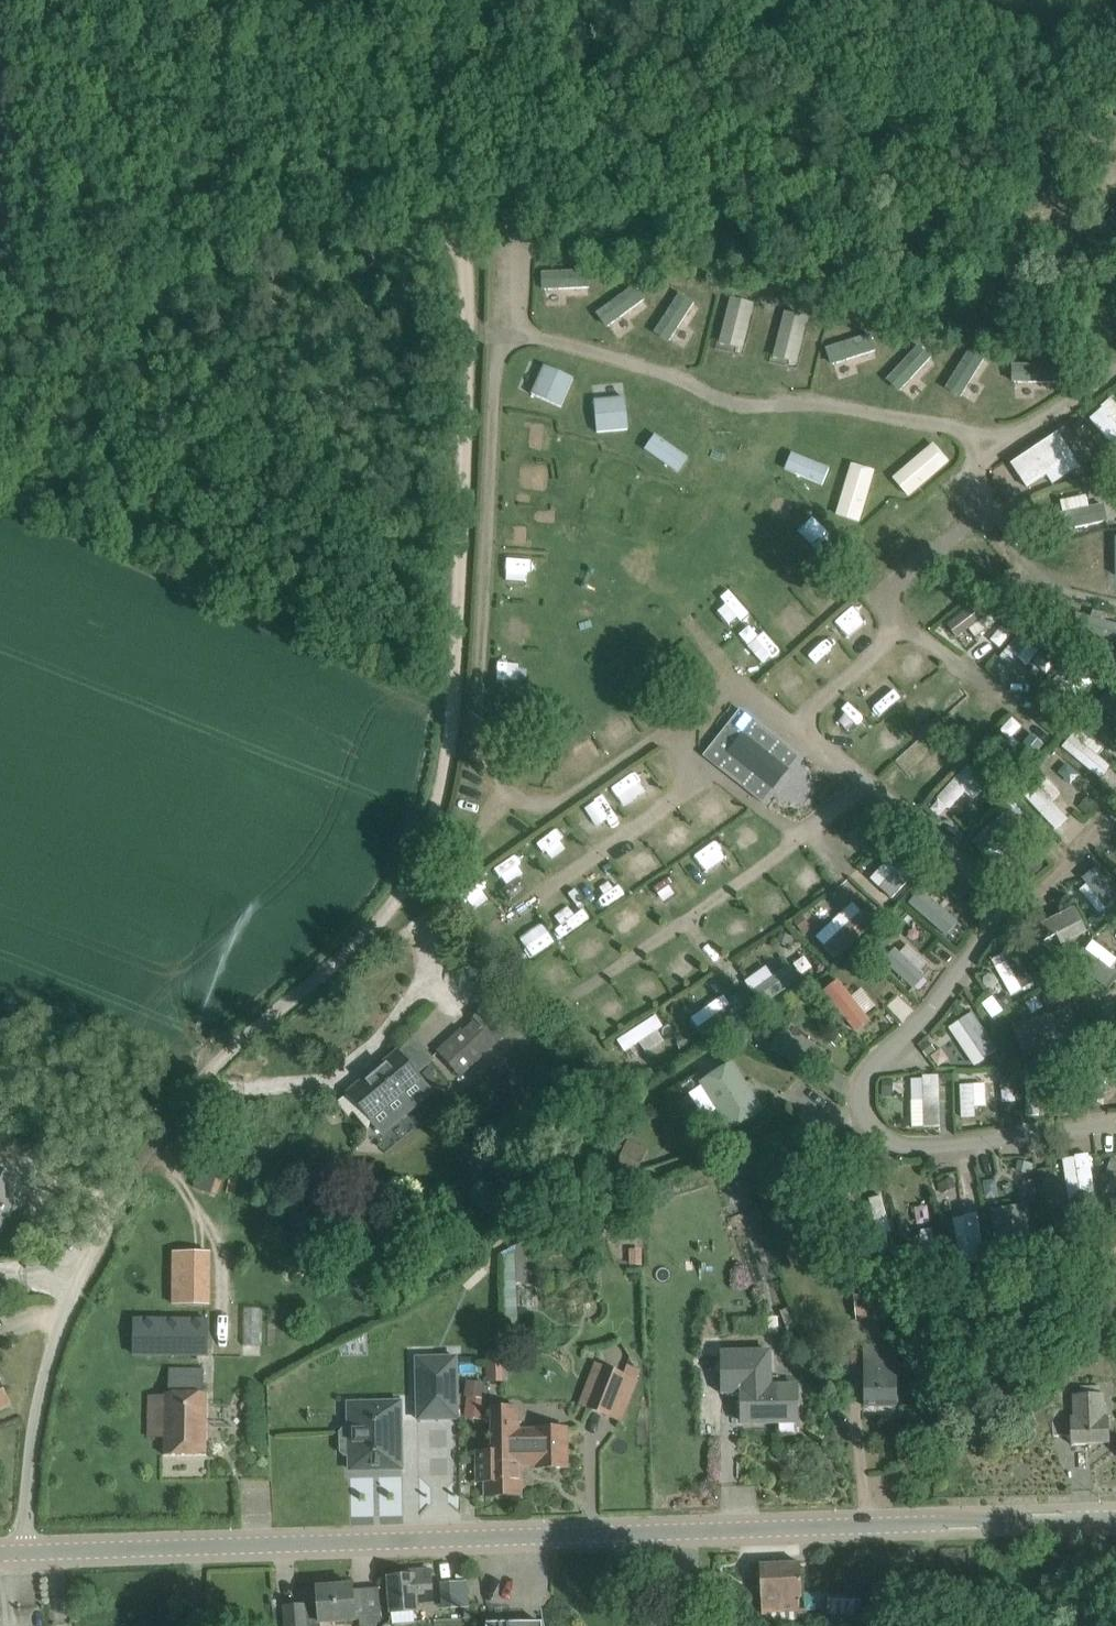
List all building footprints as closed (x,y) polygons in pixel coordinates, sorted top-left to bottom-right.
[(542,269),(543,288),(592,285),(591,266),(542,269)] [(634,283),(598,311),(609,327),(646,298),(634,283)] [(674,340),(696,300),(679,291),(657,331),(674,340)] [(722,341),(746,346),(756,300),(732,295),(722,341)] [(783,311),(784,360),(806,360),(804,310),(783,311)] [(875,334),(829,343),(832,361),(879,352),(875,334)] [(919,339),(888,377),(904,390),(936,352),(919,339)] [(964,396),(988,354),(971,345),(948,387),(964,396)] [(1062,379),(1061,360),(1014,363),(1015,381),(1062,379)] [(534,394),(565,407),(578,376),(547,363),(534,394)] [(599,397),(600,429),(632,428),(631,396),(599,397)] [(1090,415),(1115,453),(1115,397),(1090,415)] [(656,430),(644,448),(681,472),(693,455),(656,430)] [(1054,480),(1082,463),(1063,432),(1014,460),(1030,487),(1051,475),(1054,480)] [(909,497),(954,461),(938,441),(893,477),(909,497)] [(794,450),(787,468),(824,484),(832,465),(794,450)] [(851,461),(838,515),(863,520),(875,466),(851,461)] [(1063,498),(1069,527),(1111,519),(1107,502),(1090,505),(1088,493),(1063,498)] [(531,593),(532,573),(508,572),(508,593),(531,593)] [(949,623),(961,637),(965,633),(982,654),(995,643),(989,635),(1002,624),(981,597),(949,623)] [(837,629),(854,646),(869,630),(852,613),(837,629)] [(992,638),(1001,646),(1012,632),(1003,624),(992,638)] [(1005,651),(1024,668),(1045,644),(1026,628),(1005,651)] [(825,633),(810,655),(831,669),(847,648),(825,633)] [(502,679),(532,680),(533,667),(502,666),(502,679)] [(739,711),(702,758),(761,805),(772,791),(774,792),(789,774),(787,772),(798,758),(739,711)] [(1094,774),(1103,761),(1076,743),(1067,756),(1094,774)] [(972,763),(936,795),(952,814),(988,781),(972,763)] [(1058,829),(1073,815),(1046,786),(1031,800),(1058,829)] [(581,809),(593,827),(610,815),(599,798),(581,809)] [(1015,806),(973,835),(990,860),(1032,831),(1015,806)] [(706,871),(722,865),(715,847),(700,853),(706,871)] [(873,878),(895,896),(917,871),(896,852),(873,878)] [(519,859),(503,868),(512,883),(527,874),(519,859)] [(1079,877),(1102,910),(1115,900),(1115,887),(1099,863),(1079,877)] [(967,928),(932,895),(919,909),(955,942),(967,928)] [(817,936),(839,958),(877,921),(855,898),(817,936)] [(1060,942),(1089,930),(1079,906),(1050,917),(1060,942)] [(995,956),(1011,994),(1036,983),(1019,945),(995,956)] [(769,965),(745,979),(751,989),(775,975),(769,965)] [(865,986),(856,994),(842,976),(826,989),(857,1028),(882,1008),(865,986)] [(691,1016),(703,1035),(738,1012),(726,993),(691,1016)] [(1070,1004),(1014,1024),(1025,1056),(1081,1036),(1070,1004)] [(437,1052),(461,1077),(509,1032),(485,1007),(472,1019),(474,1022),(464,1031),(462,1029),(437,1052)] [(972,1065),(998,1051),(976,1010),(950,1024),(972,1065)] [(624,1049),(641,1039),(647,1050),(667,1038),(655,1017),(618,1037),(624,1049)] [(813,1068),(822,1049),(780,1029),(771,1048),(813,1068)] [(349,1093),(373,1122),(387,1110),(398,1123),(413,1110),(403,1097),(423,1081),(416,1073),(434,1058),(417,1037),(349,1093)] [(707,1117),(723,1108),(733,1127),(767,1108),(740,1061),(691,1089),(707,1117)] [(941,1106),(941,1073),(925,1073),(925,1088),(912,1088),(912,1098),(903,1097),(902,1124),(928,1125),(929,1106),(941,1106)] [(987,1081),(957,1083),(959,1112),(988,1111),(987,1081)] [(1001,1101),(1016,1100),(1015,1084),(1000,1085),(1001,1101)] [(1067,1199),(1098,1197),(1096,1153),(1065,1155),(1067,1199)] [(217,1194),(222,1178),(226,1166),(217,1163),(205,1159),(195,1187),(217,1194)] [(13,1199),(17,1202),(27,1184),(0,1170),(0,1225),(13,1199)] [(997,1246),(1036,1244),(1034,1204),(994,1206),(997,1246)] [(983,1214),(957,1217),(962,1263),(988,1260),(983,1214)] [(611,1216),(596,1217),(596,1232),(611,1232),(611,1216)] [(910,1231),(914,1258),(939,1255),(935,1228),(910,1231)] [(519,1279),(532,1280),(533,1244),(520,1244),(519,1279)] [(517,1282),(515,1247),(502,1253),(505,1326),(519,1325),(517,1296),(517,1282)] [(641,1248),(629,1248),(629,1264),(641,1264),(641,1248)] [(214,1304),(215,1250),(174,1249),(173,1303),(214,1304)] [(856,1319),(889,1316),(887,1290),(854,1293),(856,1319)] [(790,1307),(780,1310),(785,1329),(795,1326),(790,1307)] [(207,1355),(207,1320),(135,1319),(135,1354),(207,1355)] [(866,1345),(866,1363),(866,1406),(897,1406),(896,1345),(866,1345)] [(488,1350),(488,1380),(505,1380),(506,1351),(488,1350)] [(797,1421),(796,1386),(772,1387),(771,1351),(724,1352),(723,1394),(724,1394),(724,1390),(742,1390),(743,1422),(797,1421)] [(417,1358),(419,1419),(458,1418),(457,1357),(417,1358)] [(625,1373),(603,1365),(586,1411),(608,1419),(625,1373)] [(164,1415),(165,1455),(207,1454),(206,1393),(201,1394),(201,1369),(167,1369),(167,1394),(164,1394),(164,1396),(146,1396),(147,1416),(164,1415)] [(12,1405),(0,1380),(0,1411),(12,1405)] [(465,1381),(464,1395),(484,1396),(485,1383),(465,1381)] [(1071,1417),(1072,1435),(1073,1444),(1074,1444),(1108,1443),(1109,1443),(1108,1417),(1103,1417),(1103,1394),(1075,1395),(1075,1417),(1071,1417)] [(488,1414),(489,1403),(485,1403),(485,1399),(466,1397),(464,1417),(483,1419),(484,1414),(488,1414)] [(350,1455),(351,1469),(402,1468),(401,1402),(349,1403),(350,1428),(345,1428),(341,1432),(341,1451),(345,1455),(350,1455)] [(492,1451),(478,1452),(478,1481),(487,1481),(488,1495),(521,1495),(520,1465),(564,1465),(564,1429),(519,1431),(518,1409),(492,1410),(492,1451)] [(760,1564),(761,1575),(762,1612),(798,1610),(798,1599),(803,1598),(801,1563),(760,1564)] [(624,1570),(624,1583),(640,1582),(640,1569),(624,1570)] [(389,1577),(390,1588),(391,1595),(390,1595),(391,1611),(392,1625),(417,1623),(416,1609),(420,1609),(419,1602),(433,1601),(431,1570),(413,1571),(413,1576),(389,1577)] [(440,1589),(462,1589),(462,1575),(440,1576),(440,1589)] [(288,1625),(320,1625),(320,1623),(360,1619),(357,1589),(353,1589),(353,1585),(317,1587),(318,1605),(304,1607),(304,1605),(287,1606),(288,1625)] [(937,1594),(925,1595),(926,1614),(938,1614),(937,1594)] [(828,1600),(828,1614),(850,1614),(850,1600),(828,1600)] [(362,1616),(362,1619),(363,1625),(381,1625),(380,1614),(362,1616)] [(659,1616),(634,1620),(635,1625),(660,1625),(659,1616)]
